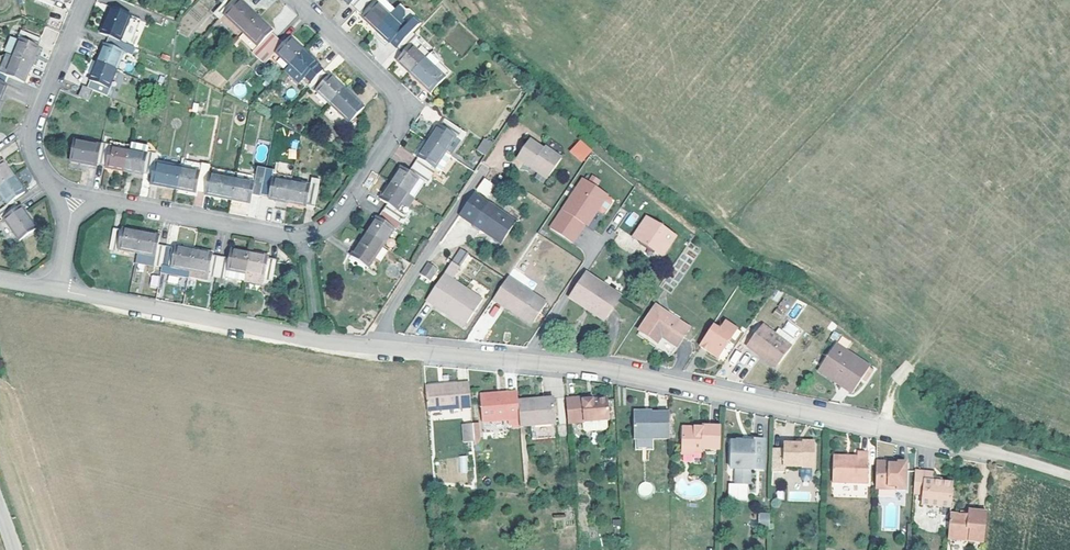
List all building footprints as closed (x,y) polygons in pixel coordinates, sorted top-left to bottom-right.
[(239,0),(226,0),(220,6),(227,13),(229,11),(239,0)] [(264,15),(248,0),(239,0),(229,11),(249,31),(264,15)] [(355,5),(356,4),(362,10),(372,0),(350,0),(355,5)] [(400,10),(389,0),(372,0),(362,10),(367,15),(366,16),(380,30),(395,15),(400,10)] [(113,5),(103,31),(110,35),(121,39),(132,13),(113,5)] [(249,31),(229,11),(227,13),(224,17),(244,36),(249,31)] [(142,17),(132,13),(121,39),(131,43),(142,17)] [(263,55),(283,35),(276,29),(277,28),(264,15),(249,31),(262,43),(256,49),(263,56),(263,55)] [(402,49),(416,33),(410,27),(408,28),(395,15),(380,30),(394,43),(395,42),(402,49)] [(21,38),(13,56),(32,64),(39,46),(38,46),(41,38),(22,30),(19,37),(21,38)] [(416,45),(417,44),(422,38),(416,33),(402,49),(407,54),(402,60),(415,73),(430,59),(421,50),(416,45)] [(281,51),(293,63),(308,48),(294,34),(288,40),(283,35),(263,55),(269,60),(279,50),(281,51)] [(131,43),(121,39),(110,35),(107,41),(106,41),(98,59),(117,67),(125,49),(131,52),(134,52),(137,46),(131,43)] [(308,48),(293,63),(289,68),(303,81),(305,78),(312,84),(327,68),(321,62),(322,61),(308,48)] [(124,69),(131,52),(125,49),(117,67),(124,69)] [(293,63),(281,51),(276,56),(289,68),(293,63)] [(7,54),(0,71),(5,73),(13,56),(7,54)] [(434,54),(430,59),(437,65),(441,61),(434,54)] [(32,64),(13,56),(5,73),(0,71),(0,80),(7,83),(10,75),(25,81),(32,64)] [(92,77),(89,85),(94,87),(99,90),(109,94),(113,85),(110,85),(117,67),(98,59),(91,76),(92,77)] [(430,59),(415,73),(435,93),(449,78),(442,71),(437,65),(430,59)] [(441,61),(437,65),(442,71),(447,67),(441,61)] [(454,73),(447,67),(442,71),(449,78),(454,73)] [(327,68),(312,84),(317,90),(319,88),(333,101),(347,86),(334,73),(333,74),(327,68)] [(89,85),(84,83),(79,94),(89,98),(94,87),(89,85)] [(347,86),(333,101),(353,120),(367,105),(347,86)] [(545,105),(536,114),(583,162),(592,153),(545,105)] [(442,124),(430,141),(448,153),(458,137),(465,141),(470,134),(447,118),(443,125),(442,124)] [(454,157),(465,141),(458,137),(448,153),(454,157)] [(477,150),(485,155),(493,143),(485,138),(477,150)] [(99,163),(102,146),(75,140),(71,160),(98,165),(99,163)] [(111,143),(103,142),(102,146),(99,163),(107,165),(107,166),(125,170),(131,144),(112,140),(111,143)] [(421,158),(416,165),(433,176),(438,169),(437,168),(448,153),(430,141),(419,157),(421,158)] [(536,168),(550,179),(564,162),(546,148),(544,150),(532,142),(519,159),(534,170),(536,168)] [(149,148),(131,144),(125,170),(144,173),(144,172),(153,174),(155,161),(156,157),(157,153),(148,151),(149,148)] [(438,180),(454,157),(448,153),(437,168),(438,169),(433,176),(438,180)] [(183,167),(184,162),(156,157),(155,161),(183,167)] [(184,162),(183,167),(201,171),(203,162),(185,158),(184,162)] [(0,159),(0,186),(14,176),(3,161),(2,162),(0,159)] [(180,188),(183,167),(155,161),(153,174),(151,182),(180,188)] [(206,191),(209,172),(211,163),(203,162),(201,171),(183,167),(180,188),(198,192),(198,190),(206,191)] [(237,177),(238,171),(213,165),(212,173),(237,177)] [(420,177),(426,181),(429,183),(433,176),(416,165),(412,171),(404,165),(393,181),(409,193),(420,177)] [(259,167),(257,174),(255,181),(237,177),(233,198),(252,202),(253,194),(261,195),(266,168),(259,167)] [(289,201),(293,181),(273,177),(275,170),(266,168),(261,195),(270,197),(270,198),(289,201)] [(536,168),(534,170),(548,181),(550,179),(536,168)] [(257,174),(238,171),(237,177),(255,181),(257,174)] [(233,198),(237,177),(212,173),(209,172),(206,191),(205,193),(233,198)] [(14,176),(0,186),(0,192),(8,203),(0,209),(0,215),(3,218),(4,218),(20,206),(14,199),(24,192),(14,176)] [(316,205),(322,178),(313,177),(312,184),(293,181),(289,201),(307,205),(308,203),(316,205)] [(409,193),(415,197),(426,181),(420,177),(409,193)] [(488,197),(495,183),(483,178),(476,191),(488,197)] [(550,230),(571,244),(584,226),(587,228),(598,212),(607,197),(583,180),(550,230)] [(389,203),(385,210),(402,222),(407,215),(399,209),(400,207),(403,204),(408,207),(415,197),(409,193),(393,181),(382,198),(389,203)] [(460,214),(483,230),(486,226),(505,240),(517,222),(475,193),(460,214)] [(607,197),(598,212),(604,216),(608,216),(615,206),(614,202),(607,197)] [(37,228),(21,205),(20,206),(4,218),(20,240),(37,228)] [(379,215),(368,231),(385,243),(396,227),(397,228),(402,222),(385,210),(380,216),(379,215)] [(674,241),(646,220),(632,240),(660,260),(674,241)] [(122,228),(114,226),(110,248),(118,249),(119,247),(138,251),(142,231),(123,227),(122,228)] [(486,226),(483,230),(502,244),(505,240),(486,226)] [(574,246),(587,228),(584,226),(571,244),(574,246)] [(160,234),(142,231),(138,251),(136,261),(163,266),(167,245),(159,243),(160,234)] [(385,243),(368,231),(353,253),(370,265),(385,243)] [(175,246),(167,245),(163,266),(171,268),(171,265),(191,269),(195,249),(176,245),(175,246)] [(230,257),(221,256),(217,277),(226,279),(227,276),(228,269),(246,272),(250,252),(232,248),(230,257)] [(213,253),(195,249),(191,269),(209,273),(209,275),(217,277),(221,256),(213,254),(213,253)] [(526,251),(518,262),(524,266),(532,255),(526,251)] [(269,255),(250,252),(246,272),(265,276),(265,278),(274,279),(278,258),(269,257),(269,255)] [(439,260),(448,266),(452,260),(443,254),(439,260)] [(438,271),(428,264),(420,276),(430,282),(438,271)] [(452,264),(444,275),(453,281),(461,270),(452,264)] [(171,268),(163,266),(162,271),(189,276),(191,269),(171,265),(171,268)] [(507,277),(516,284),(523,275),(513,268),(507,277)] [(209,273),(191,269),(189,276),(208,279),(209,275),(209,273)] [(228,269),(227,276),(245,280),(246,272),(228,269)] [(263,284),(265,278),(265,276),(246,272),(245,280),(263,284)] [(584,309),(586,306),(605,319),(620,297),(585,274),(569,299),(584,309)] [(453,281),(444,275),(425,301),(435,308),(439,304),(467,323),(482,302),(453,281)] [(503,301),(533,322),(546,304),(516,284),(507,277),(492,299),(500,304),(503,301)] [(779,318),(791,307),(785,300),(773,311),(779,318)] [(503,301),(500,304),(531,325),(533,322),(503,301)] [(439,304),(435,308),(465,327),(467,323),(439,304)] [(488,310),(492,317),(501,311),(496,304),(488,310)] [(656,344),(661,337),(675,347),(687,329),(655,307),(638,331),(656,344)] [(713,326),(699,345),(715,357),(736,329),(724,320),(717,328),(713,326)] [(787,321),(782,330),(795,337),(800,329),(787,321)] [(743,346),(752,352),(755,349),(773,362),(786,344),(770,332),(759,324),(743,346)] [(774,327),(770,332),(786,344),(790,338),(774,327)] [(834,344),(820,365),(840,380),(837,385),(850,394),(859,380),(867,369),(867,368),(834,344)] [(755,349),(752,352),(771,366),(773,362),(755,349)] [(840,380),(820,365),(816,371),(837,385),(840,380)] [(867,369),(859,380),(863,383),(871,372),(867,369)] [(466,402),(464,377),(420,380),(422,405),(466,402)] [(488,392),(488,388),(475,389),(477,417),(495,415),(496,423),(504,422),(501,391),(488,392)] [(547,393),(512,395),(514,422),(549,419),(547,393)] [(604,393),(589,394),(589,397),(580,397),(580,394),(560,395),(562,421),(579,420),(605,419),(604,393)] [(649,439),(665,438),(665,413),(648,413),(648,415),(630,415),(631,439),(632,439),(649,439)] [(459,437),(469,437),(468,418),(458,418),(459,437)] [(474,418),(468,418),(469,437),(469,440),(476,440),(474,418)] [(605,426),(605,419),(579,420),(580,428),(583,431),(602,430),(605,426)] [(691,432),(679,431),(678,454),(690,454),(690,451),(698,451),(698,449),(716,449),(717,427),(699,427),(699,429),(691,429),(691,432)] [(649,439),(632,439),(632,449),(649,449),(649,439)] [(732,470),(731,483),(745,484),(746,470),(759,471),(760,440),(750,440),(749,443),(727,442),(726,470),(732,470)] [(798,446),(791,445),(780,444),(780,450),(770,449),(768,473),(779,473),(780,468),(808,469),(810,445),(806,441),(802,441),(798,446)] [(853,462),(828,461),(827,484),(863,485),(864,454),(853,454),(853,459),(853,462)] [(467,473),(467,456),(459,456),(459,473),(467,473)] [(903,464),(873,463),(872,489),(902,491),(903,464)] [(947,505),(949,481),(938,479),(928,478),(928,475),(929,470),(910,468),(909,491),(918,492),(917,502),(947,505)] [(704,487),(677,479),(674,490),(701,498),(704,487)] [(652,493),(650,481),(638,484),(640,496),(652,493)] [(745,484),(731,483),(726,483),(726,499),(745,500),(745,484)] [(979,540),(982,509),(965,507),(964,511),(964,513),(957,513),(946,511),(944,536),(979,540)] [(754,529),(765,530),(766,516),(755,515),(754,529)]
